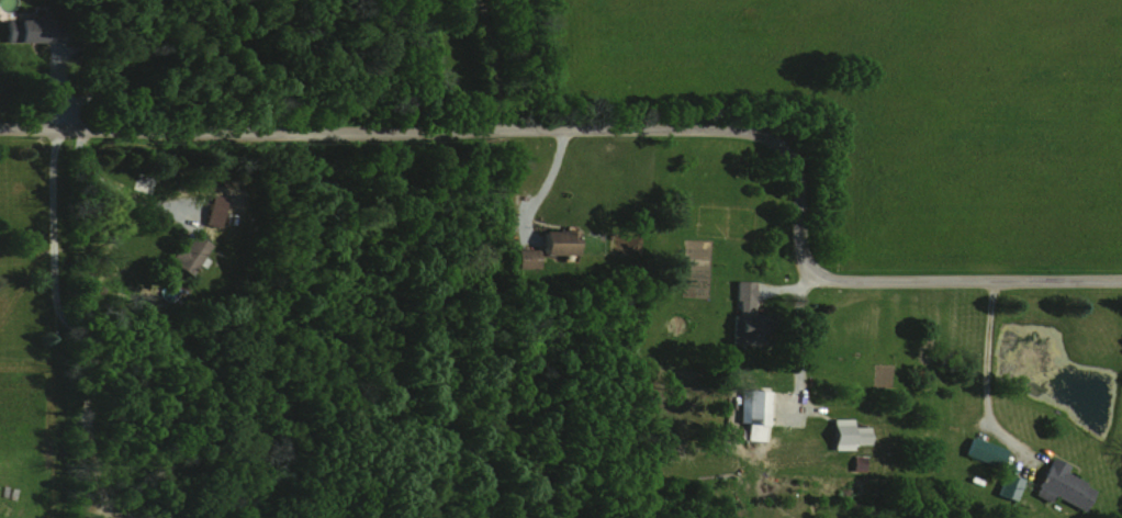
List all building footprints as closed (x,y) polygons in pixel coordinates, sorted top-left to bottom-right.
[(4,20),(4,43),(57,42),(57,20),(4,20)] [(541,231),(541,255),(573,256),(574,231),(541,231)] [(186,276),(209,247),(192,234),(169,263),(186,276)] [(537,250),(514,249),(514,268),(536,268),(537,250)] [(729,344),(759,345),(760,316),(752,316),(753,282),(735,282),(734,315),(730,315),(729,344)] [(767,392),(738,390),(737,423),(745,424),(744,441),(765,441),(767,392)] [(867,445),(867,427),(851,428),(851,419),(831,419),(832,451),(852,450),(852,445),(867,445)] [(963,456),(996,468),(1002,450),(969,438),(963,456)] [(1092,488),(1063,475),(1066,466),(1048,458),(1035,490),(1083,510),(1092,488)] [(1019,479),(1003,475),(998,497),(1014,501),(1019,479)]
